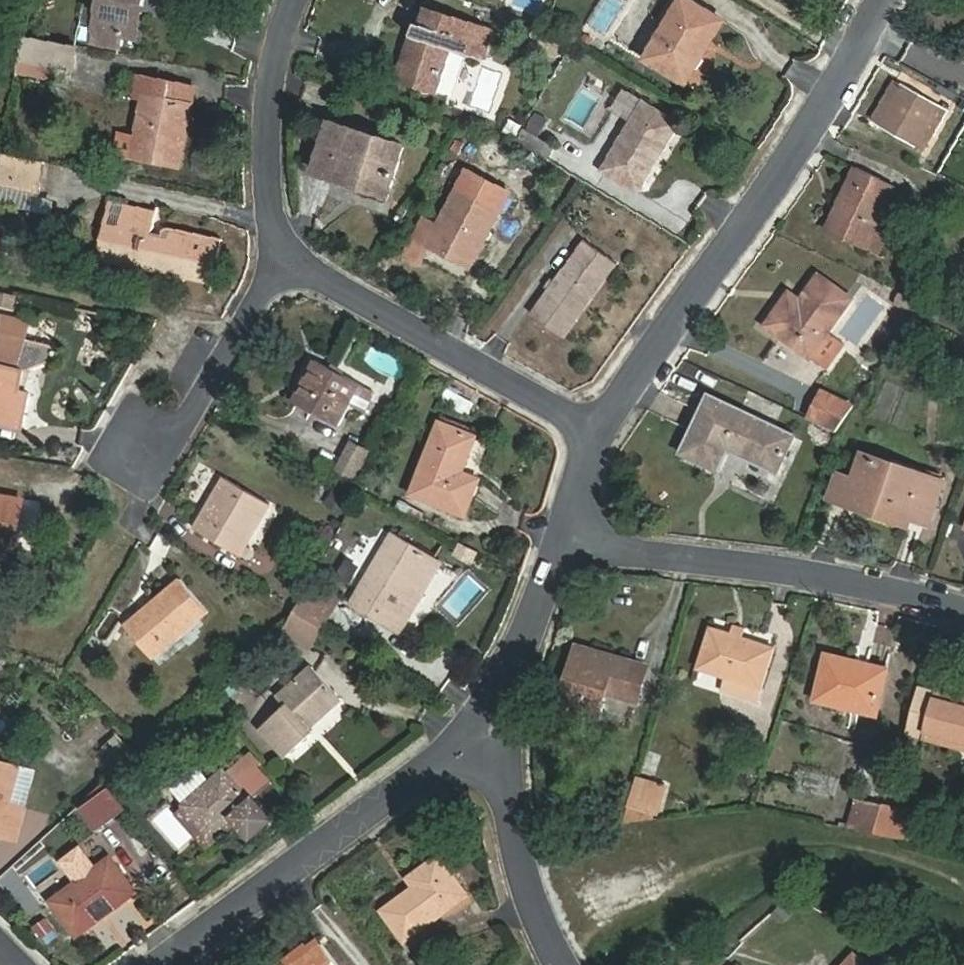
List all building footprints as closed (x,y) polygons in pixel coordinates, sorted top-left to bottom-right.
[(146,4),(147,0),(101,0),(91,44),(121,49),(123,35),(130,36),(137,3),(146,4)] [(726,22),(688,0),(683,0),(648,59),(689,82),(726,22)] [(139,38),(146,4),(137,3),(130,36),(139,38)] [(391,81),(444,99),(460,49),(482,56),(491,31),(424,7),(419,23),(411,20),(391,81)] [(74,74),(79,45),(26,34),(18,64),(74,74)] [(181,168),(194,89),(136,79),(131,106),(141,108),(131,159),(181,168)] [(873,122),(880,127),(902,85),(892,80),(873,122)] [(902,85),(880,127),(920,147),(942,106),(902,85)] [(641,191),(680,124),(640,102),(601,166),(641,191)] [(546,134),(552,118),(536,112),(530,129),(546,134)] [(342,165),(397,184),(410,145),(332,118),(316,168),(339,176),(342,165)] [(530,135),(524,130),(517,143),(549,162),(556,149),(530,135)] [(47,161),(0,151),(0,180),(42,189),(47,161)] [(394,194),(397,184),(342,165),(339,176),(394,194)] [(868,244),(883,212),(896,187),(853,168),(827,226),(868,244)] [(405,254),(419,262),(428,244),(452,257),(454,252),(471,261),(507,193),(467,171),(446,210),(437,228),(423,221),(405,254)] [(99,260),(118,264),(121,250),(109,245),(115,222),(128,225),(132,205),(110,200),(99,260)] [(446,210),(433,203),(423,221),(437,228),(446,210)] [(121,250),(118,264),(166,274),(168,266),(190,271),(187,279),(212,285),(222,238),(167,225),(164,235),(153,232),(158,210),(132,205),(128,225),(115,222),(109,245),(121,250)] [(897,219),(883,212),(868,244),(883,251),(897,219)] [(583,238),(531,317),(567,342),(621,264),(583,238)] [(468,266),(471,261),(454,252),(452,257),(468,266)] [(795,313),(783,304),(766,327),(810,360),(826,372),(845,347),(830,335),(855,303),(820,277),(801,304),(795,313)] [(899,294),(896,305),(918,311),(921,300),(899,294)] [(789,295),(783,304),(795,313),(801,304),(789,295)] [(0,313),(0,425),(26,432),(35,396),(26,393),(32,371),(59,359),(56,348),(27,340),(32,321),(0,313)] [(341,427),(354,400),(362,384),(319,360),(297,403),(341,427)] [(362,384),(354,400),(365,405),(374,390),(362,384)] [(822,390),(809,417),(837,430),(855,405),(822,390)] [(779,476),(798,439),(706,395),(677,457),(719,475),(729,452),(779,476)] [(463,470),(478,434),(444,420),(415,492),(468,514),(482,477),(463,470)] [(378,458),(352,444),(336,475),(362,489),(378,458)] [(915,519),(929,524),(945,481),(866,452),(855,483),(850,497),(872,505),(869,512),(911,527),(915,519)] [(245,557),(274,506),(227,478),(197,531),(245,557)] [(832,500),(869,512),(872,505),(850,497),(855,483),(839,478),(832,500)] [(331,506),(345,511),(351,493),(337,488),(331,506)] [(24,499),(0,493),(0,542),(12,545),(24,499)] [(926,532),(929,524),(915,519),(911,527),(926,532)] [(401,627),(439,563),(397,539),(360,604),(401,627)] [(335,571),(350,584),(363,568),(348,555),(335,571)] [(154,661),(209,611),(180,579),(124,626),(154,661)] [(305,596),(334,612),(339,604),(309,587),(305,596)] [(325,629),(334,612),(305,596),(296,612),(325,629)] [(733,624),(729,633),(740,636),(744,628),(733,624)] [(725,679),(761,690),(775,648),(740,636),(729,633),(710,627),(696,670),(725,679)] [(579,681),(569,715),(600,724),(609,695),(640,706),(651,671),(579,648),(569,678),(579,681)] [(875,714),(887,672),(828,656),(817,698),(875,714)] [(341,704),(309,669),(280,696),(289,705),(262,729),(292,762),(318,736),(312,730),(341,704)] [(558,712),(569,715),(579,681),(569,678),(558,712)] [(757,703),(761,690),(725,679),(720,692),(757,703)] [(963,747),(963,704),(937,696),(926,736),(963,747)] [(119,759),(131,748),(117,733),(105,745),(119,759)] [(23,768),(0,761),(0,831),(1,831),(0,832),(0,835),(16,840),(25,810),(10,805),(23,768)] [(839,797),(842,768),(799,762),(796,792),(839,797)] [(251,803),(238,787),(220,768),(207,781),(193,765),(168,786),(211,839),(251,803)] [(257,769),(238,787),(251,803),(270,785),(257,769)] [(669,785),(637,774),(622,823),(657,818),(669,785)] [(80,808),(85,812),(111,789),(106,784),(80,808)] [(111,789),(85,812),(99,829),(125,807),(111,789)] [(875,832),(883,806),(856,799),(849,826),(875,832)] [(918,817),(883,806),(875,832),(911,841),(918,817)] [(471,890),(440,851),(409,876),(414,884),(380,909),(405,942),(471,890)] [(139,895),(109,856),(49,902),(76,940),(139,895)] [(322,944),(318,939),(306,949),(303,945),(276,964),(295,964),(322,944)] [(322,944),(295,964),(337,964),(322,944)] [(847,952),(835,964),(862,964),(847,952)]
